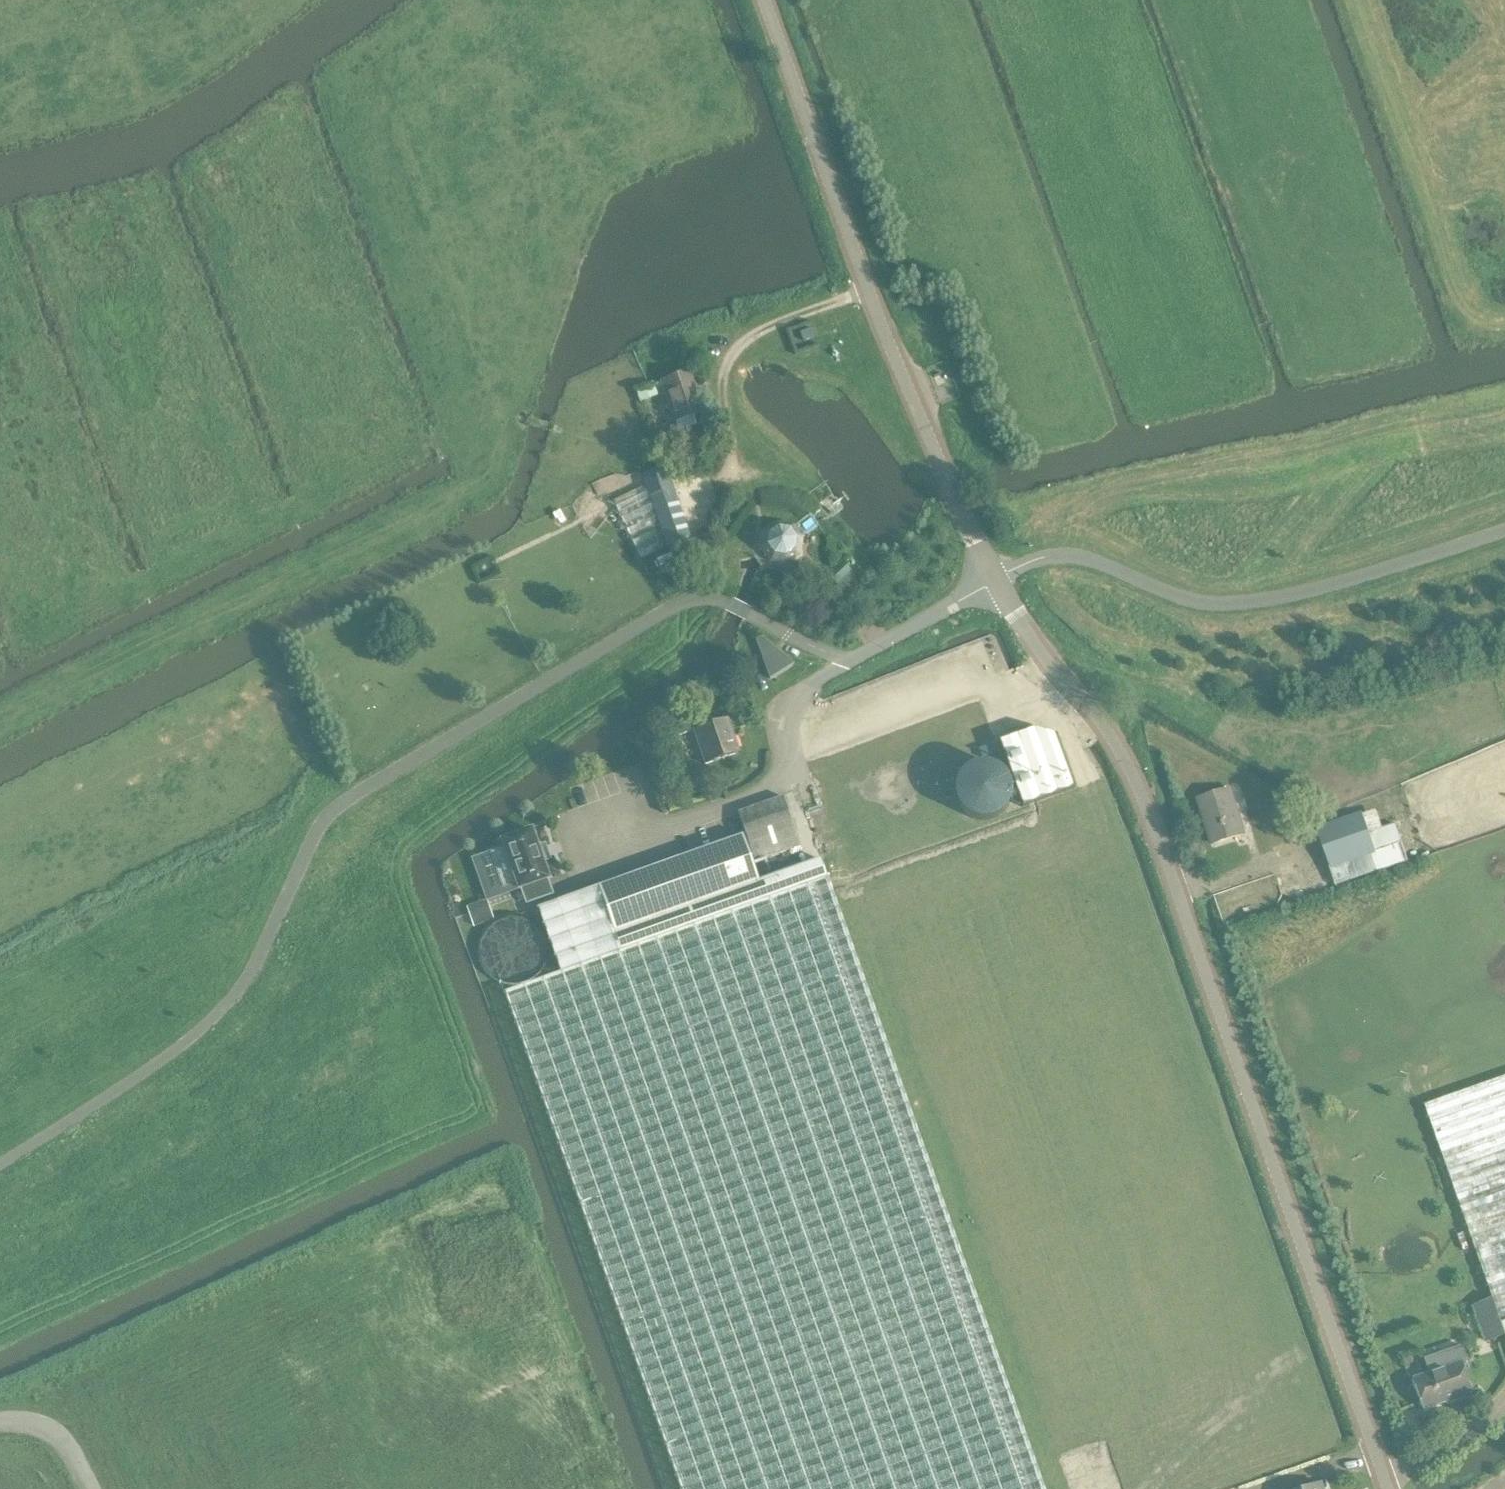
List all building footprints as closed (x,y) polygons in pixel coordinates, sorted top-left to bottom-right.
[(657,396),(657,397),(665,394),(678,432),(692,427),(689,417),(704,412),(690,373),(653,385),(657,396)] [(653,384),(636,390),(640,402),(657,396),(653,385),(653,384)] [(645,486),(612,502),(640,560),(670,547),(668,543),(688,536),(669,479),(664,467),(641,475),(645,486)] [(762,549),(769,561),(784,564),(796,556),(798,540),(792,528),(777,526),(765,534),(762,549)] [(842,562),(827,576),(840,591),(855,576),(842,562)] [(761,638),(755,640),(770,679),(794,664),(761,638)] [(671,721),(676,737),(693,731),(705,766),(738,754),(726,719),(704,727),(699,711),(671,721)] [(1034,730),(999,742),(1022,808),(1075,789),(1056,736),(1034,730)] [(1231,789),(1198,799),(1212,845),(1245,835),(1231,789)] [(737,813),(744,834),(754,862),(800,847),(783,797),(737,813)] [(1335,886),(1408,862),(1396,824),(1369,833),(1363,815),(1316,830),(1335,886)] [(489,852),(471,859),(486,901),(505,894),(503,888),(515,884),(517,892),(520,891),(525,904),(552,895),(548,881),(550,880),(531,828),(499,840),(502,848),(489,852)] [(503,994),(679,1488),(1041,1488),(821,861),(758,884),(741,836),(537,909),(560,974),(503,994)] [(487,907),(468,913),(473,927),(492,921),(487,907)] [(1426,1105),(1494,1299),(1502,1324),(1504,1323),(1504,1077),(1426,1105)] [(1414,1380),(1424,1411),(1473,1394),(1463,1365),(1468,1363),(1462,1347),(1424,1360),(1429,1375),(1414,1380)]
